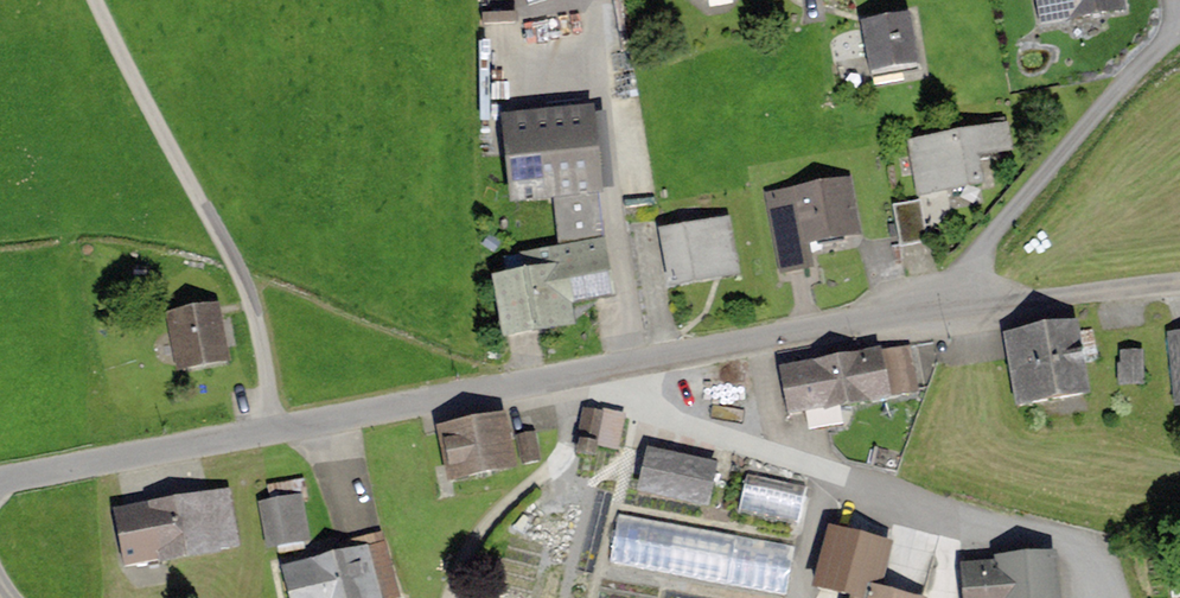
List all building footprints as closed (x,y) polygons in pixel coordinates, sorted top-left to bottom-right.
[(1041,27),(1123,14),(1121,0),(1037,0),(1041,27)] [(919,63),(909,13),(860,22),(870,72),(919,63)] [(601,195),(592,109),(500,119),(509,205),(553,200),(601,195)] [(1011,124),(909,139),(917,196),(981,187),(977,155),(1015,150),(1011,124)] [(848,181),(768,194),(780,274),(815,269),(811,243),(857,236),(848,181)] [(603,241),(601,195),(553,200),(558,249),(603,241)] [(920,204),(895,208),(903,247),(927,242),(920,204)] [(726,219),(658,232),(669,290),(737,277),(726,219)] [(525,274),(492,280),(502,341),(576,329),(572,307),(613,301),(603,241),(558,249),(522,255),(525,274)] [(216,304),(166,309),(172,372),(223,366),(216,304)] [(1077,322),(1000,331),(1010,406),(1086,396),(1077,322)] [(1169,329),(1173,388),(1179,388),(1179,328),(1169,329)] [(876,349),(774,367),(783,421),(885,404),(876,349)] [(627,416),(585,409),(576,455),(597,459),(599,448),(620,452),(627,416)] [(504,416),(439,430),(451,486),(516,472),(504,416)] [(535,434),(518,438),(524,465),(541,461),(535,434)] [(715,463),(647,450),(638,494),(707,507),(715,463)] [(809,490),(746,474),(736,512),(799,529),(809,490)] [(268,501),(256,502),(262,550),(307,544),(302,499),(308,498),(305,479),(266,483),(268,501)] [(229,487),(111,507),(122,572),(240,552),(229,487)] [(792,548),(621,516),(612,560),(783,593),(792,548)] [(883,543),(829,529),(813,590),(844,597),(869,597),(871,590),(883,543)] [(356,549),(368,597),(401,597),(385,533),(354,541),(356,549)] [(278,567),(285,597),(368,597),(356,549),(278,567)] [(959,565),(961,597),(1055,597),(1053,556),(996,559),(996,563),(959,565)]
